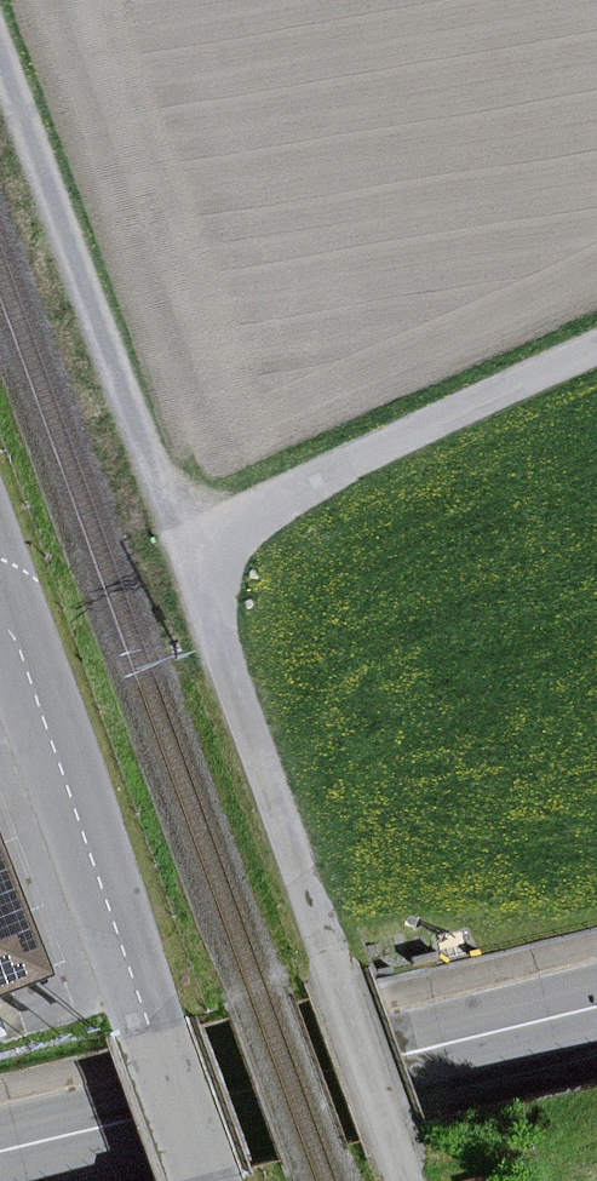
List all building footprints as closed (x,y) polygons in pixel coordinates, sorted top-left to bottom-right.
[(39,973),(0,873),(0,988),(39,973)]
